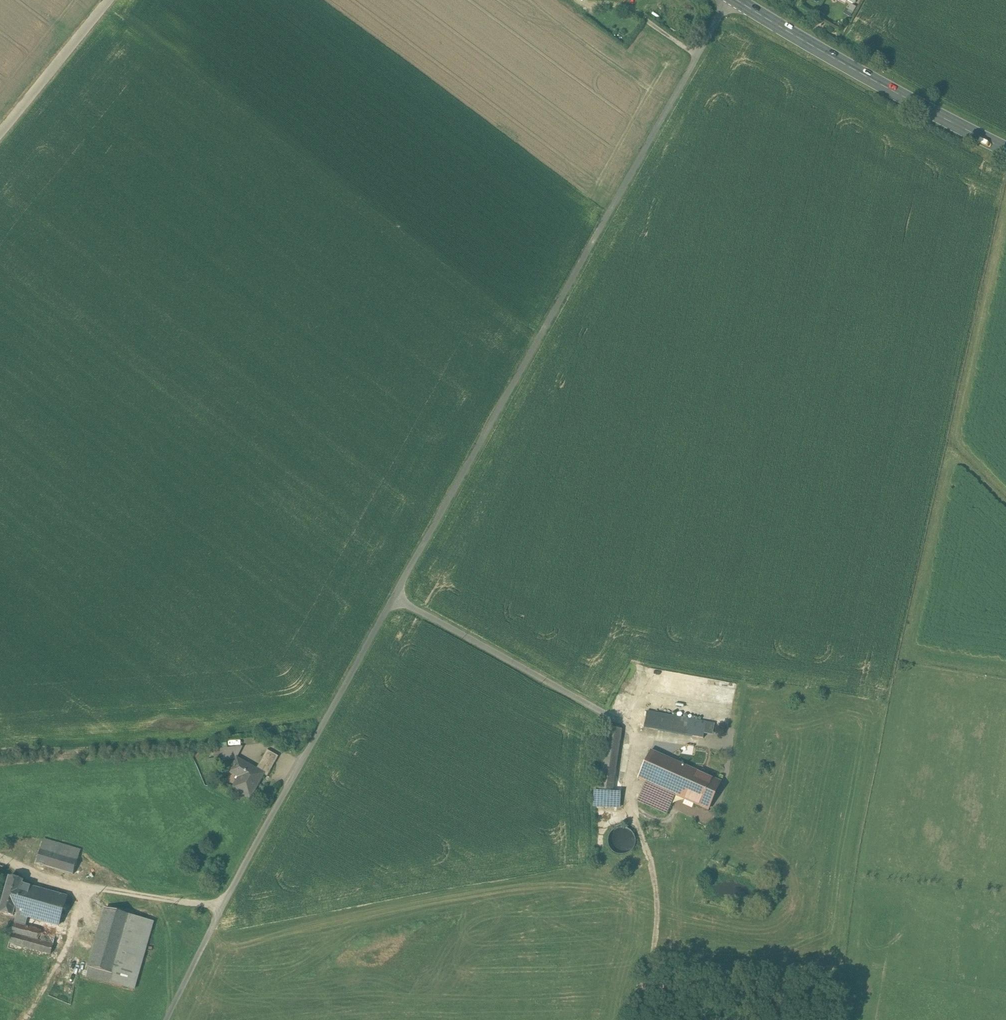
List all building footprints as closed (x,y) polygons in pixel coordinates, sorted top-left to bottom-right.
[(688,719),(646,712),(643,727),(685,735),(688,719)] [(706,723),(688,719),(685,735),(703,738),(706,723)] [(620,729),(603,727),(595,789),(594,806),(619,807),(620,792),(612,792),(620,729)] [(650,751),(638,778),(647,782),(674,794),(682,798),(694,771),(650,751)] [(267,772),(238,757),(230,773),(239,778),(233,789),(253,799),(267,772)] [(720,782),(694,771),(682,798),(708,809),(720,782)] [(647,782),(638,801),(666,813),(674,794),(647,782)] [(634,846),(635,841),(634,836),(631,831),(627,828),(621,827),(616,829),(612,832),(609,836),(608,841),(609,847),(612,851),(616,854),(622,855),(627,854),(631,851),(634,846)] [(78,860),(40,849),(36,863),(74,874),(78,860)] [(9,877),(0,908),(0,912),(13,915),(14,913),(22,884),(23,881),(9,877)] [(67,897),(22,884),(14,913),(17,914),(28,917),(58,925),(67,897)] [(130,915),(105,908),(86,976),(110,983),(130,915)] [(56,935),(25,926),(28,917),(17,914),(9,942),(50,954),(56,935)] [(153,921),(130,915),(110,983),(133,990),(153,921)]
